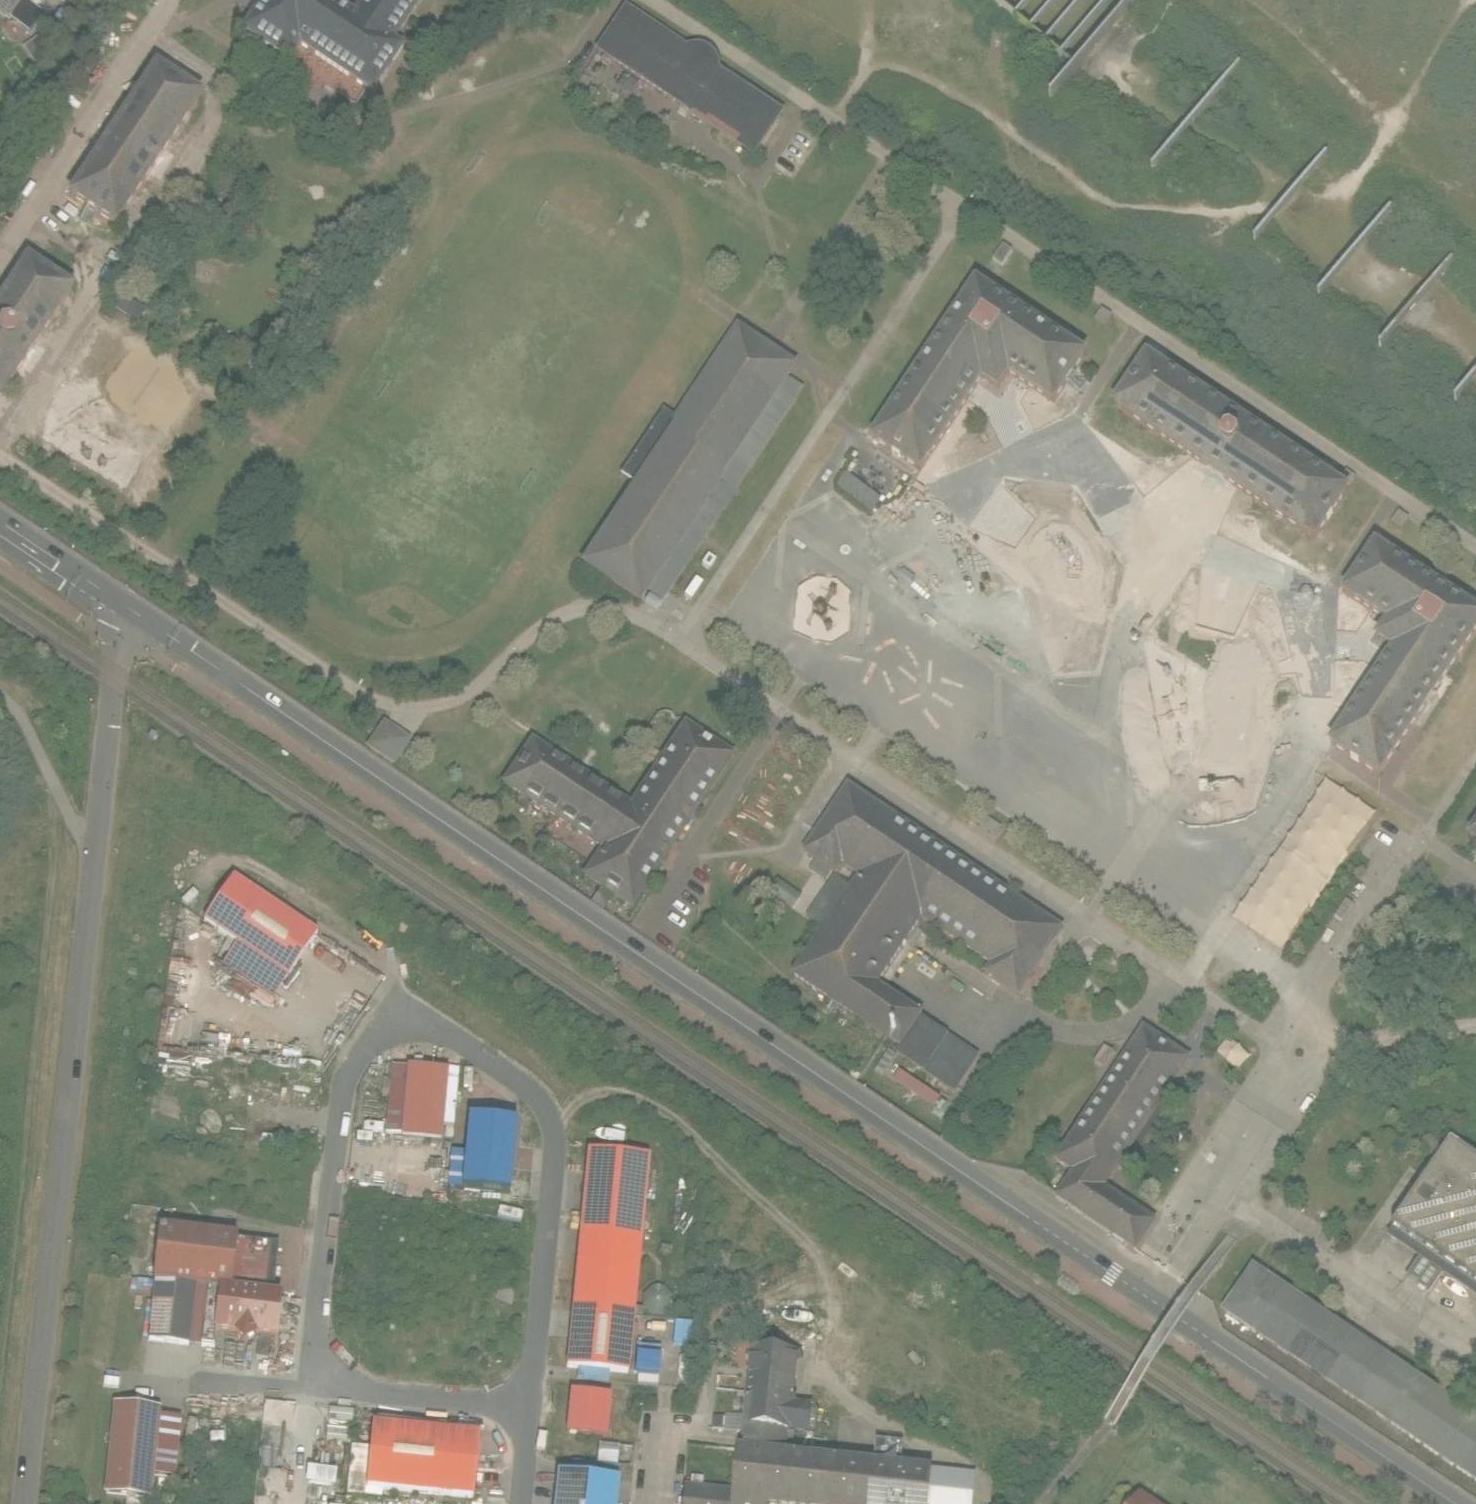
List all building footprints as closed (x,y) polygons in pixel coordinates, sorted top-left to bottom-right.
[(0,4),(0,11),(10,17),(20,0),(2,0),(0,4)] [(353,3),(348,0),(259,0),(241,26),(290,58),(300,44),(375,93),(410,41),(401,35),(424,0),(355,0),(353,3)] [(689,43),(626,1),(596,46),(679,101),(755,152),(785,108),(720,64),(720,58),(717,49),(710,42),(701,40),(689,43)] [(39,60),(54,49),(42,32),(57,20),(52,13),(35,26),(42,36),(29,45),(39,60)] [(206,93),(155,59),(106,130),(63,193),(114,228),(206,93)] [(1005,242),(996,256),(1006,263),(1015,249),(1005,242)] [(32,246),(0,298),(0,397),(77,274),(32,246)] [(898,454),(922,469),(982,375),(999,386),(1010,370),(1057,400),(1089,349),(1024,308),(974,276),(942,327),(872,437),(898,454)] [(1104,307),(1097,317),(1107,324),(1113,313),(1104,307)] [(797,362),(740,324),(678,416),(671,411),(665,407),(622,471),(634,479),(584,553),(640,591),(646,582),(665,595),(705,536),(807,387),(788,375),(797,362)] [(1349,482),(1148,348),(1112,402),(1217,471),(1314,535),(1349,482)] [(847,471),(837,486),(872,510),(882,496),(847,471)] [(1401,508),(1394,519),(1404,525),(1410,515),(1401,508)] [(1387,773),(1459,662),(1475,635),(1475,599),(1438,574),(1380,537),(1345,589),(1387,616),(1378,632),(1394,642),(1332,738),(1387,773)] [(1065,695),(1092,684),(1088,674),(1061,685),(1065,695)] [(685,718),(630,799),(534,735),(502,784),(598,848),(584,869),(636,904),(669,856),(738,753),(685,718)] [(412,736),(387,719),(369,744),(395,762),(412,736)] [(881,981),(923,918),(991,963),(985,971),(1021,995),(1027,987),(1033,977),(1046,958),(1068,925),(851,780),(830,813),(821,825),(810,842),(805,850),(839,872),(844,865),(858,874),(792,972),(826,995),(857,1015),(900,1044),(922,1012),(924,1010),(881,981)] [(981,811),(975,820),(997,835),(1003,825),(981,811)] [(314,937),(229,878),(198,922),(232,945),(218,965),(269,1001),(314,937)] [(778,878),(770,890),(795,906),(803,894),(778,878)] [(922,1012),(900,1044),(896,1050),(955,1089),(980,1051),(922,1012)] [(1076,1170),(1059,1195),(1129,1241),(1133,1244),(1138,1247),(1158,1217),(1153,1214),(1107,1184),(1114,1172),(1141,1132),(1185,1065),(1189,1060),(1141,1028),(1056,1157),(1076,1170)] [(383,1132),(398,1133),(404,1063),(389,1061),(383,1132)] [(447,1067),(404,1063),(398,1133),(440,1137),(447,1067)] [(521,1112),(473,1107),(467,1178),(514,1182),(521,1112)] [(1454,1142),(1396,1225),(1475,1280),(1475,1157),(1454,1142)] [(595,1150),(572,1370),(638,1377),(661,1157),(595,1150)] [(237,1232),(154,1223),(149,1274),(195,1278),(216,1280),(231,1282),(236,1238),(237,1232)] [(277,1242),(236,1238),(231,1282),(273,1286),(277,1242)] [(1255,1267),(1223,1314),(1475,1480),(1475,1413),(1255,1267)] [(144,1339),(189,1343),(195,1278),(149,1274),(144,1339)] [(1080,1287),(1063,1275),(1058,1282),(1075,1293),(1080,1287)] [(212,1326),(216,1280),(195,1278),(189,1343),(210,1344),(212,1326)] [(277,1331),(281,1286),(273,1286),(231,1282),(216,1280),(212,1326),(277,1331)] [(675,1311),(676,1285),(650,1284),(649,1310),(675,1311)] [(681,1318),(679,1340),(697,1342),(699,1319),(681,1318)] [(644,1371),(667,1371),(667,1345),(644,1345),(644,1371)] [(744,1443),(790,1448),(792,1429),(810,1431),(814,1401),(795,1399),(801,1351),(755,1346),(744,1443)] [(567,1429),(605,1432),(608,1392),(570,1389),(567,1429)] [(160,1407),(113,1404),(102,1495),(151,1499),(153,1474),(159,1413),(160,1407)] [(180,1415),(159,1413),(153,1474),(174,1476),(180,1415)] [(485,1434),(375,1425),(372,1485),(480,1494),(485,1434)] [(883,1437),(880,1456),(908,1459),(910,1440),(883,1437)] [(744,1443),(738,1442),(734,1487),(684,1482),(681,1503),(973,1503),(977,1468),(790,1448),(744,1443)] [(312,1481),(342,1483),(343,1466),(313,1464),(312,1481)] [(557,1478),(555,1503),(618,1503),(620,1483),(557,1478)] [(1144,1491),(1135,1503),(1163,1503),(1144,1491)]
